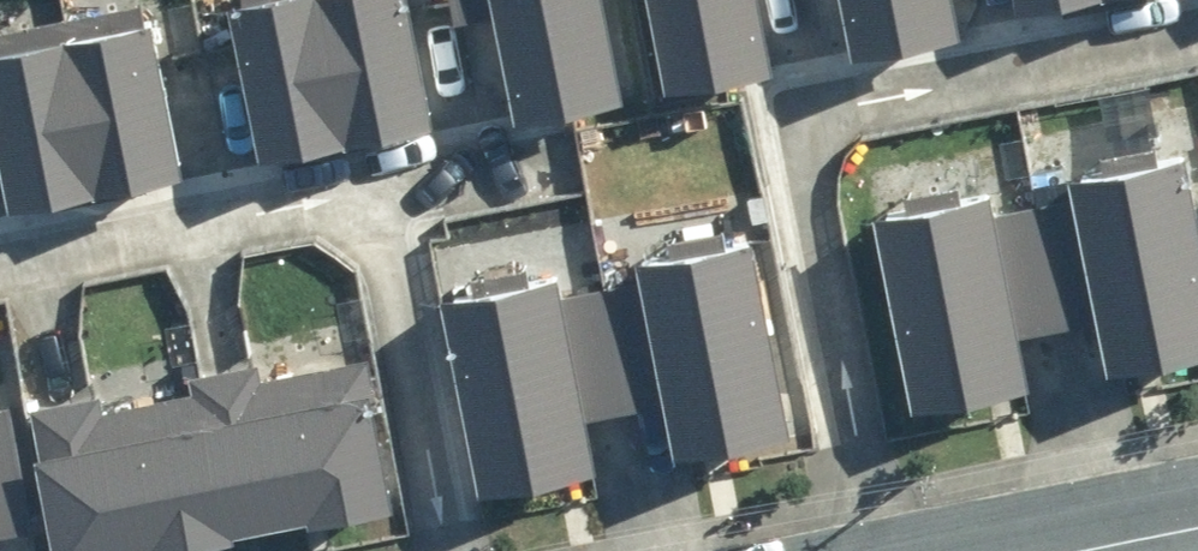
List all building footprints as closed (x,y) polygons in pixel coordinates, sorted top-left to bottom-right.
[(108,178),(190,159),(159,0),(124,0),(74,11),(108,178)] [(272,147),(355,130),(329,0),(242,0),(272,147)] [(355,130),(438,111),(416,0),(329,0),(355,130)] [(631,79),(616,0),(504,0),(524,100),(631,79)] [(669,75),(777,55),(766,0),(655,0),(669,75)] [(969,21),(965,0),(853,0),(861,41),(969,21)] [(24,194),(108,178),(74,11),(0,26),(0,75),(24,194)] [(1197,328),(1197,192),(1186,135),(1080,157),(1085,179),(1038,189),(1063,308),(1099,300),(1109,347),(1197,328)] [(881,199),(921,386),(1035,363),(1025,315),(1063,308),(1038,189),(993,199),(988,177),(881,199)] [(678,428),(795,403),(755,216),(649,238),(654,260),(607,270),(632,388),(668,381),(678,428)] [(450,280),(490,467),(604,444),(594,396),(632,388),(607,270),(562,280),(557,258),(450,280)] [(201,381),(228,518),(386,487),(358,349),(265,368),(261,350),(197,363),(201,381)] [(40,395),(71,549),(228,518),(201,381),(107,399),(103,382),(40,395)] [(3,518),(41,510),(16,392),(0,395),(0,550),(10,550),(3,518)]
